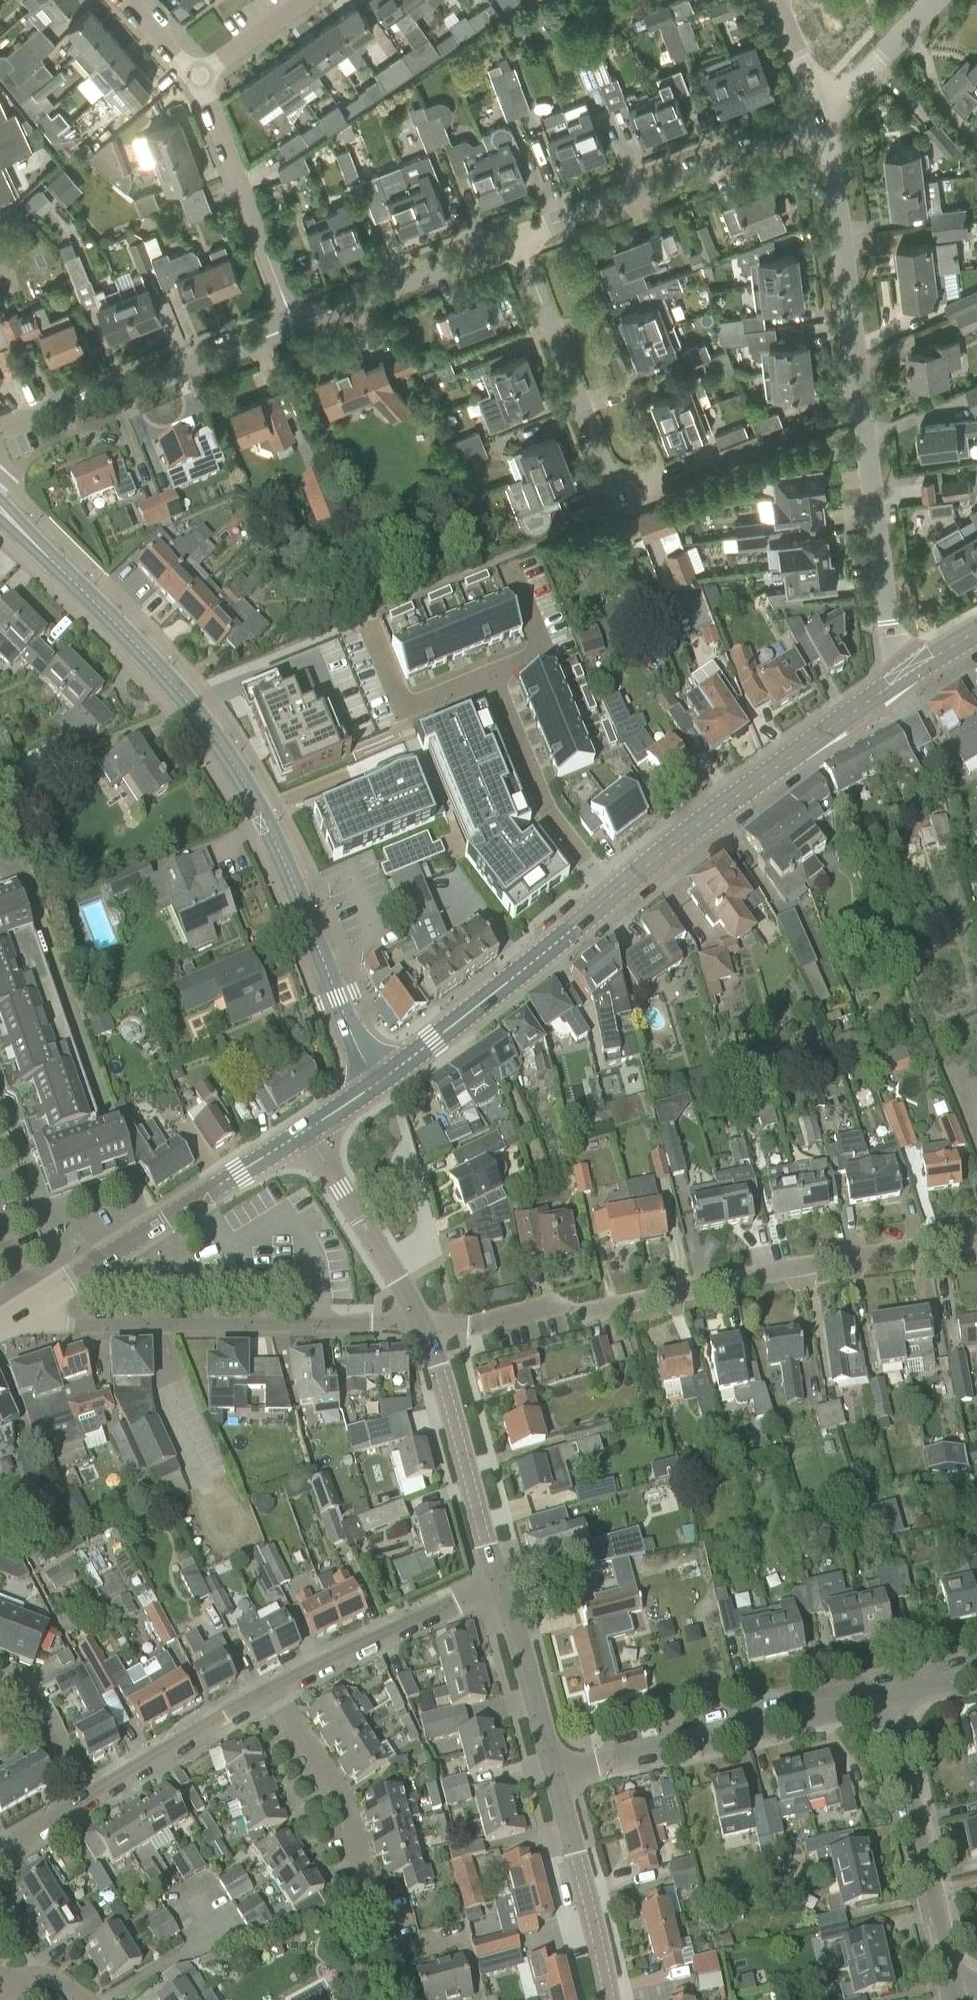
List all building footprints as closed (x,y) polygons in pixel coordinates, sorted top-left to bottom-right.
[(30,8),(39,0),(22,0),(30,8)] [(30,8),(25,12),(31,20),(36,16),(43,24),(56,17),(76,0),(39,0),(30,8)] [(414,18),(414,17),(401,0),(372,0),(386,19),(392,15),(403,30),(416,21),(414,18)] [(414,17),(423,11),(416,0),(401,0),(414,17)] [(499,3),(504,11),(518,1),(518,0),(497,0),(499,3)] [(716,4),(708,7),(713,20),(740,10),(736,0),(725,0),(716,4)] [(524,8),(532,21),(542,15),(534,2),(524,8)] [(173,9),(181,19),(189,13),(182,3),(173,9)] [(668,4),(642,14),(643,17),(647,28),(673,18),(668,4)] [(356,6),(336,20),(358,52),(366,46),(361,38),(373,29),(356,6)] [(484,6),(470,16),(479,28),(492,18),(484,6)] [(518,8),(505,17),(515,32),(517,31),(528,24),(518,8)] [(75,38),(66,46),(67,47),(74,56),(83,48),(105,28),(89,9),(67,29),(75,38)] [(448,26),(459,41),(475,30),(464,15),(448,26)] [(688,17),(674,22),(684,51),(698,45),(688,17)] [(363,59),(358,52),(336,20),(316,34),(333,58),(344,50),(354,65),(363,59)] [(684,51),(674,22),(662,27),(672,55),(684,51)] [(38,27),(6,55),(14,64),(47,36),(39,26),(38,27)] [(105,28),(83,48),(74,56),(89,73),(99,65),(121,46),(105,28)] [(333,58),(316,34),(297,48),(314,72),(333,58)] [(0,76),(20,101),(29,93),(53,74),(43,61),(40,57),(55,44),(47,36),(14,64),(0,76)] [(434,46),(440,54),(454,45),(448,36),(434,46)] [(440,54),(434,46),(428,37),(401,56),(413,73),(440,54)] [(107,75),(97,84),(104,93),(114,84),(136,64),(121,46),(99,65),(107,75)] [(754,46),(726,56),(727,58),(730,67),(732,66),(745,101),(771,91),(754,46)] [(297,48),(278,62),(295,85),(305,78),(312,87),(321,81),(314,72),(297,48)] [(599,52),(587,57),(597,85),(609,80),(599,52)] [(6,55),(0,55),(0,76),(14,64),(6,55)] [(413,73),(401,56),(373,74),(377,79),(385,91),(413,73)] [(501,72),(512,67),(507,56),(496,60),(501,72)] [(597,85),(587,57),(575,61),(585,89),(597,85)] [(732,66),(730,67),(727,58),(702,68),(719,111),(745,101),(732,66)] [(944,86),(957,98),(951,105),(962,116),(976,100),(976,97),(969,89),(976,81),(976,61),(974,64),(969,60),(944,86)] [(452,64),(456,75),(465,72),(461,61),(452,64)] [(278,62),(259,76),(282,109),(285,112),(304,98),(295,85),(278,62)] [(136,64),(114,84),(130,101),(152,82),(136,64)] [(512,67),(501,72),(517,115),(529,110),(513,67),(512,67)] [(29,93),(20,101),(35,120),(46,111),(37,100),(66,76),(60,68),(53,74),(29,93)] [(659,86),(647,91),(663,132),(686,123),(677,101),(678,101),(678,100),(677,100),(675,97),(676,96),(675,96),(674,94),(680,91),(681,93),(689,90),(681,69),(656,78),(659,86)] [(517,115),(501,72),(488,76),(505,119),(517,115)] [(259,76),(239,89),(263,123),(282,109),(259,76)] [(377,79),(365,87),(373,99),(385,91),(377,79)] [(663,132),(647,91),(635,96),(633,92),(624,96),(641,141),(663,132)] [(349,101),(340,108),(346,117),(356,111),(349,101)] [(585,101),(562,110),(566,122),(583,163),(605,154),(585,101)] [(24,133),(14,111),(6,115),(0,102),(0,145),(24,133)] [(336,103),(316,116),(318,119),(319,120),(326,131),(332,127),(346,117),(340,108),(336,103)] [(583,163),(566,122),(562,110),(560,107),(539,115),(560,172),(583,163)] [(58,111),(40,126),(50,139),(57,132),(68,124),(68,123),(58,111)] [(502,194),(481,142),(469,146),(469,144),(467,142),(464,140),(461,141),(450,145),(438,114),(426,119),(436,146),(444,143),(455,170),(457,172),(460,173),(463,173),(468,171),(480,203),(502,194)] [(26,117),(20,120),(26,133),(35,129),(26,117)] [(436,146),(426,119),(415,123),(426,150),(436,146)] [(319,120),(299,133),(300,134),(301,136),(307,144),(321,135),(326,131),(319,120)] [(156,161),(189,148),(188,145),(190,142),(188,136),(184,135),(179,121),(146,134),(156,161)] [(936,121),(926,129),(948,155),(950,158),(960,150),(936,121)] [(68,124),(57,132),(64,141),(71,135),(75,132),(68,124)] [(492,131),(479,136),(481,142),(502,194),(525,185),(518,166),(513,154),(519,151),(514,138),(513,138),(512,133),(509,128),(504,125),(498,126),(493,129),(492,131)] [(26,133),(24,133),(32,150),(46,144),(35,129),(26,133)] [(57,132),(50,139),(64,157),(82,148),(71,135),(64,141),(57,132)] [(298,132),(295,134),(279,145),(287,157),(307,144),(301,136),(300,134),(299,133),(298,132)] [(0,145),(0,202),(15,195),(1,165),(32,150),(24,133),(0,145)] [(109,139),(85,157),(109,178),(122,174),(109,139)] [(358,144),(346,148),(357,177),(369,172),(358,144)] [(930,164),(928,151),(920,152),(919,145),(902,147),(903,154),(886,156),(890,186),(924,181),(922,165),(930,164)] [(189,148),(156,161),(160,171),(163,170),(170,187),(200,175),(189,148)] [(357,177),(346,148),(334,153),(344,181),(357,177)] [(302,154),(278,170),(282,181),(309,170),(302,154)] [(399,165),(406,183),(422,225),(445,216),(433,187),(440,184),(428,154),(399,165)] [(66,174),(52,186),(63,200),(64,201),(80,188),(67,173),(66,174)] [(924,181),(890,186),(893,213),(894,213),(895,219),(908,217),(908,212),(927,210),(933,209),(934,214),(932,214),(934,226),(966,222),(964,210),(941,212),(937,180),(924,181)] [(422,225),(406,183),(393,188),(392,185),(382,189),(400,233),(422,225)] [(201,186),(183,194),(179,195),(190,223),(213,214),(201,186)] [(39,189),(19,206),(24,212),(33,204),(41,213),(53,202),(41,189),(40,190),(39,189)] [(152,190),(133,198),(134,199),(139,213),(158,206),(152,190)] [(782,226),(778,214),(779,214),(770,190),(720,209),(729,233),(756,223),(760,235),(782,226)] [(364,247),(357,228),(347,202),(336,206),(337,210),(326,215),(342,256),(364,247)] [(314,220),(312,215),(302,219),(320,264),(342,256),(326,215),(314,220)] [(704,222),(691,227),(703,258),(716,253),(704,222)] [(968,235),(966,222),(934,226),(935,239),(968,235)] [(128,243),(142,238),(139,229),(124,235),(128,243)] [(638,267),(669,256),(660,232),(613,250),(617,261),(601,268),(613,299),(640,288),(640,289),(646,287),(638,267)] [(150,258),(142,238),(128,243),(138,269),(152,264),(150,258)] [(932,243),(917,245),(897,247),(901,276),(935,272),(959,269),(955,240),(932,243)] [(71,241),(59,246),(61,251),(64,258),(76,254),(71,241)] [(794,256),(774,258),(774,253),(765,254),(763,242),(735,253),(736,264),(740,263),(740,268),(746,273),(750,272),(752,285),(797,280),(794,256)] [(228,255),(224,245),(209,251),(213,261),(202,266),(213,294),(240,284),(229,255),(228,255)] [(168,250),(150,258),(152,264),(158,279),(160,284),(162,287),(177,281),(179,286),(186,305),(213,294),(202,266),(197,254),(191,248),(170,256),(168,250)] [(699,250),(687,255),(688,256),(692,268),(704,263),(699,250)] [(76,254),(64,258),(73,284),(87,279),(78,253),(76,254)] [(935,272),(901,276),(904,304),(923,302),(924,307),(940,305),(939,300),(947,299),(945,286),(937,287),(935,272)] [(158,316),(151,298),(141,273),(131,277),(136,291),(122,297),(134,326),(158,316)] [(647,308),(620,318),(621,320),(629,340),(671,324),(659,295),(680,288),(675,275),(659,282),(646,287),(640,289),(647,308)] [(797,280),(752,285),(755,315),(787,311),(786,305),(800,303),(797,280)] [(102,288),(92,292),(109,335),(134,326),(122,297),(107,303),(104,294),(104,293),(102,288)] [(957,314),(976,305),(976,293),(976,292),(946,306),(951,317),(957,314)] [(469,306),(433,319),(442,343),(493,323),(483,300),(482,300),(480,296),(467,301),(469,306)] [(74,328),(67,312),(49,319),(42,304),(29,309),(31,313),(16,319),(13,312),(0,318),(0,320),(11,344),(25,338),(24,335),(38,330),(50,359),(81,346),(74,328)] [(957,314),(964,328),(976,322),(976,305),(957,314)] [(716,334),(741,331),(740,318),(715,320),(716,334)] [(679,347),(671,324),(629,340),(637,363),(679,347)] [(805,343),(785,345),(784,339),(775,340),(774,327),(745,330),(748,355),(750,355),(757,360),(761,359),(763,373),(808,367),(805,343)] [(957,341),(948,342),(928,344),(929,351),(911,353),(912,363),(909,363),(909,369),(912,369),(914,383),(949,379),(947,364),(960,362),(957,341)] [(704,343),(681,351),(681,353),(686,366),(701,360),(709,357),(704,343)] [(12,353),(8,344),(0,348),(0,364),(5,377),(19,371),(12,353)] [(732,371),(725,351),(706,358),(701,360),(705,372),(721,366),(724,374),(732,371)] [(418,368),(418,365),(413,354),(395,361),(399,371),(404,374),(418,368)] [(489,357),(470,365),(467,366),(471,376),(481,372),(490,394),(532,377),(523,355),(492,367),(489,357)] [(355,366),(333,375),(334,378),(317,385),(330,416),(339,412),(343,404),(372,392),(392,415),(406,403),(390,385),(381,362),(357,372),(355,366)] [(449,362),(436,367),(423,372),(427,381),(453,371),(449,362)] [(808,367),(763,373),(765,396),(776,395),(776,401),(793,399),(792,393),(811,391),(808,367)] [(699,375),(664,388),(666,395),(652,400),(660,423),(703,407),(698,395),(705,392),(699,375)] [(541,400),(532,377),(490,394),(498,416),(541,400)] [(965,389),(975,411),(976,410),(976,384),(965,389)] [(275,404),(271,395),(231,411),(242,440),(258,433),(261,442),(271,447),(293,438),(279,403),(275,404)] [(712,429),(703,407),(660,423),(669,445),(712,429)] [(776,411),(758,419),(750,422),(755,434),(781,423),(776,411)] [(917,437),(919,453),(923,453),(923,455),(957,451),(958,455),(970,454),(967,435),(967,433),(976,432),(976,421),(976,419),(939,424),(920,426),(921,437),(917,437)] [(742,425),(733,428),(714,435),(719,448),(747,437),(742,425)] [(453,454),(481,444),(476,432),(448,442),(453,454)] [(184,434),(158,445),(170,474),(183,468),(190,485),(217,474),(204,440),(197,442),(193,433),(185,436),(184,434)] [(755,434),(747,437),(719,448),(724,461),(760,447),(755,434)] [(555,437),(536,444),(510,454),(519,476),(563,459),(555,437)] [(481,444),(453,454),(457,466),(485,456),(481,444)] [(775,494),(819,491),(822,490),(822,486),(825,482),(823,473),(820,470),(819,466),(784,470),(782,455),(756,465),(759,473),(772,471),(775,494)] [(118,457),(70,476),(81,504),(113,491),(117,501),(135,494),(128,476),(126,477),(118,457)] [(563,459),(519,476),(507,481),(522,519),(525,524),(530,527),(535,528),(540,526),(544,521),(546,516),(545,511),(560,505),(554,489),(572,482),(563,459)] [(313,493),(306,496),(320,530),(326,527),(339,522),(319,472),(306,477),(313,493)] [(968,477),(942,481),(944,496),(971,492),(968,477)] [(922,484),(924,500),(935,498),(932,482),(922,484)] [(484,491),(471,496),(472,498),(476,507),(482,505),(486,497),(484,491)] [(819,491),(775,494),(771,495),(774,520),(797,517),(822,514),(821,510),(824,510),(822,493),(819,493),(819,491)] [(171,494),(159,498),(168,520),(180,515),(171,494)] [(168,520),(159,498),(147,503),(156,525),(168,520)] [(929,503),(931,516),(954,513),(953,500),(929,503)] [(335,507),(341,521),(354,516),(348,502),(335,507)] [(674,526),(666,503),(635,515),(643,538),(674,526)] [(761,521),(742,523),(734,524),(736,536),(763,533),(761,521)] [(968,540),(960,525),(958,526),(959,528),(937,541),(936,538),(934,539),(936,542),(933,544),(937,559),(943,555),(951,569),(945,572),(952,585),(958,581),(959,584),(976,574),(976,558),(967,540),(968,540)] [(169,536),(161,528),(142,546),(150,555),(137,567),(157,588),(197,551),(192,546),(182,555),(180,553),(171,562),(157,548),(169,536)] [(195,531),(187,539),(198,550),(206,543),(195,531)] [(764,545),(763,533),(736,536),(737,548),(764,545)] [(968,540),(967,540),(976,558),(976,534),(968,540)] [(736,536),(721,538),(722,550),(737,548),(736,536)] [(800,541),(777,543),(781,567),(831,561),(831,560),(826,561),(826,558),(829,558),(827,541),(825,541),(825,537),(800,540),(800,541)] [(198,550),(197,551),(157,588),(177,609),(206,582),(195,570),(215,550),(207,541),(206,543),(198,550)] [(682,546),(667,551),(677,578),(692,572),(682,546)] [(831,561),(781,567),(781,568),(784,567),(787,590),(763,593),(772,604),(801,601),(800,589),(834,585),(834,580),(836,577),(835,567),(832,564),(831,561)] [(486,574),(475,578),(478,586),(489,581),(486,574)] [(206,582),(177,609),(197,630),(247,583),(240,576),(219,596),(206,582)] [(247,583),(197,630),(217,651),(226,643),(234,652),(251,636),(254,640),(267,628),(254,614),(245,622),(232,608),(258,583),(253,578),(247,583)] [(475,578),(464,583),(467,591),(478,586),(475,578)] [(449,590),(438,594),(441,602),(452,597),(449,590)] [(438,594),(427,599),(430,606),(441,602),(438,594)] [(851,596),(837,598),(839,608),(853,606),(851,596)] [(506,598),(487,606),(501,641),(521,633),(506,598)] [(4,642),(27,617),(10,600),(2,608),(0,606),(0,638),(4,642)] [(411,606),(400,611),(403,618),(414,613),(411,606)] [(487,606),(468,614),(482,649),(501,641),(487,606)] [(400,611),(389,616),(392,623),(403,618),(400,611)] [(468,614),(449,622),(463,657),(471,653),(472,656),(482,651),(481,649),(482,649),(468,614)] [(4,642),(0,645),(0,659),(7,666),(17,655),(28,667),(36,659),(43,667),(51,660),(50,659),(52,657),(36,642),(44,634),(27,617),(4,642)] [(798,622),(784,625),(804,662),(815,656),(825,674),(826,675),(829,674),(833,675),(842,671),(843,666),(847,665),(846,663),(842,657),(845,656),(840,618),(806,636),(798,622)] [(449,622),(430,629),(444,664),(463,657),(449,622)] [(583,659),(604,652),(595,625),(574,632),(583,659)] [(430,629),(411,637),(425,672),(444,664),(430,629)] [(719,643),(714,631),(702,636),(707,648),(719,643)] [(411,637),(391,645),(405,680),(414,676),(415,679),(426,674),(425,672),(411,637)] [(747,652),(729,658),(741,688),(754,709),(769,700),(775,710),(799,696),(797,693),(806,688),(807,684),(792,658),(780,666),(780,664),(772,669),(768,663),(754,672),(747,652)] [(58,666),(51,660),(43,667),(36,659),(28,667),(60,698),(84,674),(67,657),(58,666)] [(688,675),(695,688),(714,677),(708,665),(688,675)] [(553,668),(518,682),(522,691),(520,692),(524,702),(526,701),(526,702),(561,687),(553,668)] [(578,668),(571,671),(575,682),(583,679),(578,668)] [(84,674),(60,698),(74,713),(72,715),(67,724),(80,738),(90,734),(95,729),(98,732),(111,720),(92,700),(101,691),(84,674)] [(275,681),(240,695),(240,697),(241,697),(245,696),(251,712),(273,765),(280,763),(286,778),(285,778),(286,780),(340,758),(340,757),(333,741),(338,739),(337,739),(326,711),(322,713),(306,674),(287,682),(290,688),(279,693),(277,686),(275,681)] [(745,730),(734,714),(729,706),(736,701),(721,679),(695,696),(727,743),(745,730)] [(561,687),(526,702),(527,702),(534,721),(569,706),(561,687)] [(586,687),(579,690),(583,701),(591,698),(586,687)] [(938,700),(939,703),(974,759),(976,758),(976,695),(966,702),(958,688),(938,700)] [(687,702),(692,709),(683,715),(678,707),(666,714),(681,736),(692,752),(703,745),(709,755),(727,743),(695,696),(687,702)] [(591,698),(583,701),(588,712),(595,709),(591,698)] [(617,699),(601,706),(608,722),(612,733),(617,744),(619,751),(622,750),(635,768),(646,760),(654,771),(640,781),(649,794),(664,784),(665,785),(674,779),(675,781),(680,782),(688,777),(688,772),(687,770),(689,768),(669,740),(655,750),(640,729),(645,728),(641,717),(636,719),(636,718),(627,721),(617,699)] [(974,759),(939,703),(927,710),(942,736),(944,735),(963,766),(974,759)] [(569,706),(534,721),(535,722),(542,739),(577,725),(569,706)] [(400,761),(301,802),(327,865),(447,815),(464,856),(512,919),(568,877),(536,836),(529,842),(519,829),(529,825),(529,824),(483,710),(394,746),(400,761)] [(930,744),(925,736),(916,718),(900,726),(914,752),(930,744)] [(608,722),(600,725),(605,736),(612,733),(608,722)] [(577,725),(542,739),(542,740),(545,747),(543,748),(547,759),(549,758),(584,744),(577,725)] [(893,730),(836,761),(851,789),(890,767),(905,795),(923,785),(893,730)] [(612,733),(605,736),(609,747),(617,744),(612,733)] [(137,742),(95,770),(108,790),(131,775),(149,801),(168,789),(137,742)] [(584,744),(549,758),(558,778),(592,764),(584,744)] [(825,774),(815,781),(832,812),(843,807),(837,796),(851,789),(836,761),(821,768),(825,774)] [(622,787),(607,799),(631,831),(640,824),(639,822),(646,816),(636,803),(646,795),(629,772),(618,781),(622,787)] [(832,812),(815,781),(794,798),(814,826),(832,812)] [(794,798),(765,820),(801,866),(807,884),(822,872),(811,858),(824,848),(810,831),(815,827),(814,826),(794,798)] [(586,805),(573,814),(591,837),(602,829),(612,842),(614,841),(620,836),(622,838),(631,831),(607,799),(591,811),(586,805)] [(944,815),(929,820),(936,844),(951,840),(944,815)] [(801,866),(765,820),(744,836),(762,860),(756,864),(784,901),(807,884),(801,866)] [(427,834),(382,852),(385,859),(430,841),(429,841),(427,834)] [(439,843),(380,867),(384,879),(442,855),(444,855),(439,843)] [(145,866),(102,884),(108,897),(143,882),(154,906),(167,901),(189,951),(215,940),(210,927),(232,918),(218,884),(214,885),(201,855),(184,863),(150,878),(145,866)] [(732,875),(730,876),(721,864),(692,886),(697,894),(691,898),(712,927),(718,922),(733,943),(750,931),(733,908),(755,892),(744,877),(735,883),(732,880),(734,878),(732,875)] [(411,928),(437,918),(417,869),(391,880),(411,928)] [(133,1166),(117,1121),(99,1127),(15,883),(0,889),(0,1082),(5,1097),(13,1101),(29,1145),(31,1144),(50,1199),(134,1170),(133,1166)] [(652,939),(620,960),(640,990),(681,962),(671,947),(684,939),(676,926),(664,909),(661,912),(658,910),(653,914),(654,917),(651,918),(650,918),(640,924),(643,928),(644,927),(652,939)] [(793,912),(776,919),(799,970),(801,970),(814,999),(829,992),(793,912)] [(411,928),(408,929),(409,931),(407,932),(418,959),(409,966),(435,1001),(467,978),(441,943),(446,939),(437,918),(411,928)] [(472,921),(446,939),(441,943),(467,978),(497,957),(493,950),(472,921)] [(924,923),(915,928),(918,935),(928,930),(924,923)] [(611,944),(589,961),(592,964),(610,1000),(613,1021),(619,1062),(637,1058),(629,1017),(623,990),(619,974),(616,962),(611,944)] [(398,950),(405,964),(416,959),(410,945),(398,950)] [(723,948),(696,954),(707,1000),(720,996),(717,982),(731,979),(723,948)] [(388,962),(385,955),(363,964),(375,993),(399,1026),(426,1008),(398,969),(389,976),(383,964),(388,962)] [(200,995),(216,988),(232,1024),(249,1016),(246,1011),(255,1008),(255,1009),(260,1006),(260,1005),(267,1002),(254,971),(244,975),(238,961),(177,987),(187,1011),(204,1003),(200,995)] [(592,964),(589,961),(570,976),(591,1004),(603,1066),(619,1062),(613,1021),(610,1000),(592,964)] [(581,1008),(580,1006),(570,989),(558,996),(553,987),(537,996),(538,997),(528,1003),(544,1030),(550,1026),(552,1031),(555,1034),(559,1036),(563,1037),(567,1036),(571,1035),(575,1042),(589,1034),(575,1011),(581,1008)] [(107,1003),(80,1013),(84,1024),(111,1013),(107,1003)] [(523,1015),(502,1030),(522,1059),(525,1069),(534,1066),(537,1078),(551,1075),(543,1044),(523,1015)] [(87,1024),(93,1041),(113,1034),(107,1016),(87,1024)] [(836,1023),(828,1026),(832,1037),(840,1033),(836,1023)] [(816,1031),(795,1037),(800,1055),(822,1048),(816,1031)] [(517,1057),(510,1048),(499,1032),(480,1045),(497,1071),(501,1086),(503,1092),(504,1092),(501,1082),(518,1071),(511,1061),(517,1057)] [(850,1033),(835,1038),(841,1057),(856,1052),(850,1033)] [(480,1045),(447,1068),(465,1093),(476,1109),(485,1104),(491,1099),(497,1093),(496,1090),(501,1086),(497,1071),(480,1045)] [(881,1053),(889,1076),(911,1068),(903,1045),(881,1053)] [(298,1047),(281,1057),(273,1062),(280,1074),(252,1092),(257,1099),(267,1116),(320,1083),(298,1047)] [(812,1067),(801,1070),(804,1084),(806,1087),(817,1084),(812,1067)] [(465,1093),(447,1068),(426,1082),(449,1116),(460,1109),(454,1100),(465,1093)] [(817,1084),(806,1087),(812,1112),(824,1109),(817,1084)] [(228,1123),(217,1106),(212,1099),(213,1099),(204,1086),(193,1094),(201,1107),(208,1117),(191,1127),(209,1154),(211,1153),(231,1140),(222,1126),(228,1123)] [(646,1095),(613,1104),(604,1107),(606,1113),(610,1127),(610,1129),(653,1117),(646,1095)] [(225,1098),(217,1103),(223,1112),(230,1107),(225,1098)] [(770,1099),(738,1107),(743,1124),(758,1119),(774,1115),(770,1099)] [(884,1111),(891,1134),(905,1129),(898,1107),(884,1111)] [(129,1113),(117,1121),(133,1166),(137,1163),(154,1189),(193,1164),(176,1137),(153,1151),(129,1113)] [(606,1113),(564,1123),(567,1137),(610,1127),(606,1113)] [(946,1145),(921,1149),(923,1163),(924,1171),(927,1191),(958,1186),(955,1167),(953,1151),(964,1145),(965,1144),(953,1116),(937,1123),(946,1145)] [(814,1118),(802,1121),(806,1133),(817,1130),(814,1118)] [(413,1132),(420,1151),(443,1142),(436,1124),(413,1132)] [(672,1124),(657,1128),(669,1175),(669,1176),(684,1173),(672,1124)] [(859,1133),(835,1138),(836,1144),(839,1159),(841,1173),(844,1172),(846,1185),(850,1205),(874,1200),(867,1156),(866,1154),(859,1133)] [(459,1171),(448,1177),(455,1191),(455,1196),(457,1201),(461,1203),(464,1208),(483,1199),(501,1190),(496,1181),(501,1178),(503,1176),(504,1173),(504,1169),(503,1166),(500,1164),(496,1163),(493,1164),(490,1157),(504,1151),(496,1135),(452,1156),(459,1171)] [(882,1148),(866,1154),(867,1156),(874,1200),(899,1196),(897,1184),(909,1182),(893,1136),(880,1140),(882,1148)] [(742,1140),(726,1144),(732,1166),(736,1165),(748,1162),(742,1140)] [(661,1152),(648,1155),(654,1178),(654,1180),(667,1177),(661,1152)] [(585,1161),(570,1165),(577,1194),(591,1192),(585,1161)] [(835,1195),(826,1161),(791,1168),(800,1214),(826,1209),(823,1197),(835,1195)] [(800,1214),(791,1168),(791,1167),(790,1167),(790,1168),(767,1173),(766,1172),(765,1172),(774,1219),(800,1214)] [(752,1223),(748,1204),(746,1193),(756,1191),(750,1170),(729,1174),(731,1184),(716,1187),(718,1196),(724,1229),(752,1223)] [(664,1240),(658,1204),(653,1179),(627,1184),(638,1245),(664,1240)] [(638,1245),(627,1184),(614,1186),(616,1196),(606,1198),(603,1205),(604,1213),(593,1215),(597,1238),(609,1236),(612,1250),(638,1245)] [(700,1189),(689,1192),(691,1201),(690,1201),(696,1234),(724,1229),(718,1196),(716,1187),(701,1190),(700,1189)] [(509,1200),(506,1201),(508,1211),(510,1211),(511,1211),(518,1209),(515,1199),(509,1200)] [(468,1246),(447,1251),(455,1283),(482,1276),(495,1272),(488,1244),(501,1241),(498,1228),(511,1225),(506,1201),(486,1211),(489,1226),(465,1232),(468,1246)] [(539,1210),(515,1215),(523,1256),(543,1252),(545,1264),(555,1262),(559,1265),(569,1263),(571,1258),(577,1257),(573,1238),(569,1217),(542,1222),(539,1210)] [(926,1311),(898,1315),(904,1356),(905,1363),(920,1361),(922,1369),(934,1367),(926,1311)] [(871,1318),(870,1318),(871,1322),(871,1323),(871,1324),(872,1328),(871,1328),(872,1328),(872,1329),(875,1352),(876,1352),(879,1368),(905,1364),(905,1363),(904,1356),(898,1315),(898,1314),(897,1314),(897,1316),(872,1319),(871,1318)] [(958,1320),(961,1347),(976,1345),(976,1344),(976,1338),(976,1337),(976,1317),(958,1320)] [(859,1339),(852,1340),(850,1323),(826,1326),(834,1383),(866,1379),(865,1368),(864,1368),(862,1353),(861,1353),(859,1339)] [(800,1346),(798,1330),(762,1336),(767,1367),(779,1365),(785,1404),(801,1402),(795,1362),(806,1361),(804,1345),(800,1346)] [(613,1367),(605,1340),(589,1345),(597,1372),(613,1367)] [(742,1368),(740,1360),(737,1341),(709,1346),(718,1393),(733,1390),(735,1402),(739,1405),(752,1402),(755,1419),(773,1415),(764,1386),(760,1386),(755,1366),(742,1368)] [(151,1398),(150,1366),(149,1346),(112,1347),(113,1400),(125,1423),(145,1466),(147,1470),(154,1486),(180,1474),(155,1420),(151,1398)] [(218,1360),(208,1360),(208,1382),(208,1412),(211,1417),(217,1417),(217,1412),(234,1411),(234,1382),(246,1382),(246,1368),(246,1362),(246,1361),(248,1361),(248,1351),(246,1351),(246,1350),(246,1348),(245,1348),(243,1348),(243,1346),(229,1346),(229,1348),(220,1348),(218,1348),(218,1360)] [(81,1348),(49,1358),(59,1387),(83,1438),(98,1433),(100,1428),(107,1425),(102,1414),(106,1413),(105,1411),(113,1408),(106,1388),(95,1392),(90,1378),(91,1378),(87,1367),(81,1348)] [(405,1413),(405,1414),(411,1412),(408,1393),(405,1349),(375,1350),(376,1380),(389,1379),(390,1394),(406,1393),(406,1401),(378,1403),(380,1422),(383,1422),(395,1415),(405,1413)] [(376,1380),(375,1350),(344,1352),(347,1396),(365,1395),(364,1380),(376,1380)] [(692,1379),(690,1370),(686,1350),(656,1356),(661,1385),(663,1385),(665,1396),(680,1393),(680,1395),(692,1393),(689,1379),(692,1379)] [(338,1411),(337,1393),(334,1374),(321,1375),(318,1354),(290,1357),(293,1385),(297,1385),(299,1404),(300,1405),(311,1403),(312,1413),(312,1414),(338,1411)] [(521,1373),(539,1367),(535,1354),(493,1366),(494,1369),(477,1374),(483,1397),(513,1388),(515,1395),(533,1390),(528,1375),(522,1377),(521,1373)] [(964,1354),(950,1356),(958,1402),(973,1400),(964,1354)] [(15,1369),(10,1371),(16,1390),(24,1416),(26,1415),(32,1436),(43,1456),(84,1441),(83,1438),(59,1387),(49,1358),(15,1369)] [(276,1360),(250,1361),(251,1386),(277,1385),(276,1360)] [(882,1381),(869,1384),(876,1418),(886,1415),(884,1407),(886,1402),(887,1402),(882,1381)] [(1,1430),(8,1445),(11,1443),(10,1415),(14,1413),(9,1401),(6,1402),(4,1398),(7,1397),(0,1383),(0,1430),(1,1430)] [(708,1387),(692,1392),(705,1431),(720,1426),(708,1387)] [(544,1441),(531,1395),(514,1400),(519,1418),(503,1423),(511,1450),(544,1441)] [(827,1404),(833,1428),(845,1425),(839,1401),(827,1404)] [(833,1428),(827,1404),(815,1407),(821,1431),(833,1428)] [(383,1422),(380,1422),(364,1425),(371,1450),(412,1439),(405,1414),(405,1413),(395,1415),(383,1422)] [(564,1431),(568,1446),(612,1434),(608,1419),(564,1431)] [(125,1423),(109,1430),(122,1459),(131,1477),(147,1470),(145,1466),(125,1423)] [(371,1450),(364,1425),(347,1428),(354,1455),(371,1450)] [(946,1450),(924,1449),(928,1470),(969,1470),(964,1445),(945,1448),(946,1450)] [(542,1462),(536,1464),(517,1469),(525,1497),(552,1490),(547,1475),(565,1470),(561,1457),(570,1455),(568,1446),(540,1454),(542,1462)] [(965,1449),(969,1461),(976,1458),(976,1446),(965,1449)] [(26,1447),(16,1451),(28,1481),(38,1476),(26,1447)] [(423,1447),(403,1452),(390,1456),(394,1472),(403,1470),(406,1484),(403,1485),(400,1489),(400,1493),(403,1501),(425,1493),(421,1479),(431,1477),(423,1447)] [(676,1460),(650,1468),(655,1485),(681,1477),(676,1460)] [(328,1475),(308,1482),(312,1493),(320,1515),(334,1510),(340,1509),(328,1475)] [(611,1482),(575,1491),(579,1506),(615,1496),(611,1482)] [(794,1494),(783,1497),(786,1509),(797,1506),(794,1494)] [(355,1503),(352,1509),(356,1520),(371,1514),(367,1500),(355,1503)] [(356,1520),(340,1526),(344,1538),(345,1541),(346,1544),(348,1547),(354,1545),(353,1544),(365,1540),(362,1534),(409,1516),(404,1501),(379,1510),(372,1513),(371,1514),(356,1520)] [(894,1502),(871,1508),(873,1516),(879,1540),(903,1533),(894,1502)] [(424,1553),(394,1566),(395,1568),(402,1586),(422,1577),(434,1571),(432,1561),(439,1559),(438,1557),(452,1554),(442,1518),(441,1518),(438,1506),(414,1513),(417,1525),(416,1525),(424,1553)] [(334,1510),(320,1515),(329,1543),(330,1546),(345,1541),(344,1538),(340,1526),(334,1510)] [(532,1536),(524,1539),(531,1564),(551,1558),(584,1548),(588,1547),(589,1547),(583,1528),(570,1532),(568,1526),(554,1530),(550,1514),(528,1520),(531,1533),(532,1536)] [(694,1542),(691,1528),(680,1531),(683,1545),(694,1542)] [(73,1529),(51,1542),(59,1555),(80,1543),(73,1529)] [(612,1561),(644,1554),(636,1529),(606,1538),(612,1561)] [(0,1534),(0,1538),(4,1547),(16,1542),(10,1530),(0,1534)] [(28,1577),(17,1557),(23,1554),(17,1543),(0,1553),(0,1575),(17,1583),(28,1577)] [(268,1567),(279,1561),(272,1546),(261,1551),(268,1567)] [(75,1554),(44,1574),(48,1582),(80,1562),(75,1554)] [(952,1563),(954,1574),(944,1576),(939,1577),(945,1604),(950,1624),(976,1618),(976,1617),(971,1589),(975,1588),(976,1587),(976,1558),(952,1563)] [(628,1559),(611,1563),(614,1577),(631,1573),(628,1559)] [(279,1561),(268,1567),(278,1588),(289,1582),(279,1561)] [(210,1596),(209,1595),(194,1566),(179,1573),(195,1604),(210,1596)] [(278,1588),(268,1567),(257,1572),(267,1593),(278,1588)] [(853,1597),(852,1597),(862,1638),(889,1632),(882,1603),(899,1599),(892,1571),(891,1567),(874,1570),(877,1583),(865,1586),(867,1594),(853,1597)] [(894,1570),(892,1571),(899,1599),(911,1596),(905,1568),(894,1570)] [(330,1574),(317,1580),(318,1582),(326,1599),(339,1627),(365,1615),(352,1587),(350,1587),(344,1574),(333,1579),(330,1574)] [(209,1595),(220,1589),(213,1575),(202,1581),(209,1595)] [(815,1581),(803,1584),(804,1588),(805,1588),(811,1616),(823,1613),(823,1616),(828,1615),(835,1644),(862,1638),(852,1597),(853,1597),(852,1591),(836,1594),(835,1591),(819,1595),(815,1581)] [(804,1588),(793,1590),(795,1602),(799,1619),(811,1616),(805,1588),(804,1588)] [(221,1591),(210,1596),(220,1617),(231,1611),(221,1591)] [(339,1627),(326,1599),(313,1605),(307,1591),(296,1596),(295,1597),(298,1604),(301,1611),(300,1611),(314,1639),(339,1627)] [(590,1625),(591,1630),(572,1635),(586,1687),(584,1688),(588,1706),(611,1700),(612,1703),(625,1700),(624,1697),(646,1691),(641,1673),(631,1676),(629,1668),(626,1662),(621,1659),(615,1658),(611,1659),(606,1641),(617,1638),(618,1640),(623,1638),(623,1636),(624,1636),(629,1633),(632,1631),(635,1627),(637,1622),(637,1615),(636,1613),(641,1611),(637,1593),(621,1597),(619,1591),(594,1597),(596,1604),(581,1608),(586,1626),(590,1625)] [(126,1594),(112,1602),(122,1620),(136,1612),(126,1594)] [(4,1657),(20,1616),(24,1606),(0,1597),(0,1655),(4,1657)] [(730,1600),(717,1603),(724,1636),(737,1633),(737,1632),(740,1631),(748,1664),(775,1658),(764,1611),(749,1615),(749,1611),(733,1615),(730,1600)] [(779,1608),(764,1611),(775,1658),(802,1652),(795,1620),(799,1619),(795,1602),(778,1606),(779,1608)] [(157,1605),(144,1611),(162,1646),(175,1640),(157,1605)] [(277,1658),(261,1628),(254,1614),(236,1623),(240,1639),(256,1669),(277,1658)] [(48,1627),(20,1616),(4,1657),(32,1667),(34,1662),(44,1666),(56,1659),(62,1669),(74,1663),(68,1652),(65,1654),(59,1644),(61,1638),(46,1633),(48,1627)] [(283,1617),(261,1628),(277,1658),(299,1647),(283,1617)] [(441,1667),(474,1659),(471,1650),(478,1648),(472,1625),(472,1624),(444,1631),(447,1643),(435,1646),(441,1667)] [(234,1681),(227,1668),(234,1664),(220,1637),(203,1646),(196,1632),(183,1638),(193,1658),(200,1655),(205,1664),(192,1672),(205,1697),(234,1681)] [(147,1680),(133,1688),(116,1658),(105,1664),(91,1639),(79,1646),(79,1647),(107,1695),(118,1689),(127,1705),(142,1732),(168,1717),(147,1680)] [(161,1672),(147,1680),(168,1717),(194,1702),(179,1675),(178,1676),(166,1653),(154,1660),(161,1672)] [(474,1659),(441,1667),(446,1689),(485,1678),(483,1667),(476,1668),(474,1659)] [(386,1672),(381,1660),(373,1664),(378,1675),(386,1672)] [(97,1721),(74,1733),(89,1761),(92,1760),(94,1763),(104,1757),(102,1755),(118,1747),(110,1733),(116,1730),(82,1666),(53,1681),(61,1697),(74,1690),(88,1716),(93,1714),(97,1721)] [(409,1672),(397,1678),(408,1701),(419,1696),(409,1672)] [(485,1678),(446,1689),(432,1693),(434,1703),(449,1699),(452,1711),(485,1702),(482,1692),(488,1690),(485,1678)] [(390,1702),(398,1698),(393,1686),(385,1689),(390,1702)] [(355,1691),(338,1687),(324,1696),(327,1700),(318,1706),(315,1702),(308,1707),(309,1707),(311,1711),(306,1713),(312,1722),(316,1719),(320,1725),(360,1700),(355,1691)] [(364,1698),(360,1700),(320,1725),(324,1732),(320,1734),(325,1742),(359,1721),(373,1712),(364,1698)] [(398,1698),(390,1702),(395,1712),(403,1708),(398,1698)] [(452,1710),(421,1717),(424,1730),(455,1722),(452,1710)] [(404,1732),(412,1729),(407,1717),(399,1721),(404,1732)] [(455,1722),(424,1730),(428,1743),(457,1735),(462,1755),(503,1744),(499,1733),(493,1734),(491,1724),(476,1728),(473,1717),(455,1722)] [(368,1735),(359,1721),(325,1742),(330,1750),(334,1748),(338,1754),(368,1735)] [(412,1729),(404,1732),(409,1743),(416,1739),(412,1729)] [(368,1735),(338,1754),(342,1760),(338,1763),(343,1771),(376,1749),(368,1735)] [(226,1771),(264,1758),(260,1749),(257,1750),(254,1743),(236,1749),(235,1744),(219,1750),(226,1771)] [(376,1749),(343,1771),(348,1779),(352,1776),(356,1783),(373,1772),(386,1764),(386,1763),(395,1775),(411,1771),(403,1758),(396,1759),(386,1743),(376,1749)] [(506,1756),(503,1744),(462,1755),(468,1776),(502,1767),(499,1758),(506,1756)] [(0,1814),(28,1798),(55,1782),(39,1754),(12,1770),(1,1776),(0,1777),(0,1813),(0,1814)] [(264,1758),(226,1771),(232,1787),(265,1775),(262,1768),(267,1767),(264,1758)] [(840,1815),(840,1816),(856,1812),(849,1784),(833,1788),(832,1788),(826,1759),(799,1766),(807,1799),(808,1804),(823,1801),(825,1810),(838,1807),(840,1815)] [(799,1766),(772,1772),(783,1820),(795,1817),(810,1814),(808,1804),(807,1799),(799,1766)] [(180,1787),(187,1783),(181,1773),(174,1778),(180,1787)] [(265,1775),(232,1787),(237,1803),(275,1789),(272,1780),(267,1782),(265,1775)] [(444,1797),(467,1791),(464,1778),(441,1784),(444,1797)] [(770,1838),(762,1804),(746,1808),(739,1779),(710,1786),(721,1831),(737,1828),(738,1836),(755,1832),(757,1841),(770,1838)] [(381,1789),(382,1793),(365,1798),(367,1805),(362,1806),(365,1816),(404,1805),(398,1784),(381,1789)] [(158,1797),(150,1802),(168,1831),(187,1819),(166,1785),(155,1791),(158,1797)] [(428,1799),(436,1797),(433,1785),(425,1787),(428,1799)] [(189,1803),(197,1798),(190,1787),(182,1792),(189,1803)] [(275,1789),(237,1803),(243,1818),(276,1807),(273,1800),(278,1798),(275,1789)] [(514,1789),(494,1794),(474,1799),(480,1820),(513,1812),(511,1803),(517,1801),(514,1789)] [(471,1804),(467,1791),(444,1797),(447,1809),(471,1804)] [(648,1831),(648,1830),(665,1826),(682,1822),(676,1798),(659,1802),(662,1812),(644,1816),(639,1794),(614,1800),(617,1811),(616,1812),(622,1838),(648,1831)] [(436,1797),(428,1799),(431,1811),(439,1809),(436,1797)] [(197,1798),(189,1803),(196,1814),(204,1809),(197,1798)] [(168,1831),(150,1802),(142,1807),(138,1801),(128,1808),(149,1842),(168,1831)] [(782,1835),(779,1821),(775,1801),(762,1804),(770,1838),(782,1835)] [(404,1805),(365,1816),(367,1825),(372,1824),(374,1831),(409,1821),(404,1805)] [(276,1807),(243,1818),(249,1835),(286,1822),(283,1812),(278,1814),(276,1807)] [(149,1842),(128,1808),(118,1814),(121,1819),(113,1824),(131,1853),(149,1842)] [(516,1821),(513,1812),(480,1820),(486,1842),(505,1837),(525,1832),(522,1819),(516,1821)] [(207,1833),(215,1828),(208,1817),(200,1822),(207,1833)] [(437,1832),(445,1830),(441,1818),(433,1820),(437,1832)] [(409,1821),(374,1831),(376,1838),(371,1839),(374,1849),(413,1838),(409,1821)] [(131,1853),(113,1824),(105,1829),(101,1824),(80,1837),(95,1860),(105,1854),(111,1865),(131,1853)] [(964,1829),(971,1857),(976,1856),(976,1826),(964,1829)] [(662,1827),(648,1831),(622,1838),(629,1864),(638,1862),(640,1873),(658,1869),(652,1845),(666,1841),(662,1827)] [(207,1833),(203,1835),(210,1847),(222,1839),(215,1828),(207,1833)] [(445,1830),(437,1832),(440,1843),(447,1841),(445,1830)] [(271,1843),(269,1840),(252,1847),(265,1867),(300,1846),(295,1838),(290,1840),(286,1834),(271,1843)] [(832,1837),(812,1841),(803,1843),(806,1856),(815,1854),(822,1885),(837,1882),(870,1874),(864,1847),(836,1853),(832,1837)] [(413,1838),(374,1849),(376,1857),(381,1856),(383,1863),(417,1854),(413,1838)] [(762,1862),(763,1862),(762,1860),(774,1857),(775,1859),(770,1838),(757,1841),(762,1862)] [(480,1841),(457,1847),(460,1861),(484,1855),(480,1841)] [(203,1867),(190,1846),(180,1852),(192,1874),(203,1867)] [(305,1854),(300,1846),(265,1867),(274,1881),(304,1863),(300,1856),(305,1854)] [(457,1847),(448,1849),(449,1851),(452,1863),(460,1861),(457,1847)] [(180,1852),(169,1859),(182,1880),(192,1874),(180,1852)] [(417,1854),(383,1863),(385,1870),(380,1871),(383,1881),(402,1876),(408,1895),(435,1888),(429,1867),(421,1869),(417,1854)] [(510,1898),(544,1890),(537,1862),(529,1864),(526,1854),(500,1861),(510,1898)] [(28,1869),(4,1883),(17,1904),(22,1901),(26,1908),(54,1891),(55,1892),(66,1886),(55,1867),(51,1870),(44,1859),(39,1862),(34,1855),(23,1862),(28,1869)] [(677,1861),(667,1864),(671,1877),(694,1872),(690,1858),(677,1861)] [(308,1869),(304,1863),(274,1881),(282,1896),(317,1874),(312,1866),(308,1869)] [(98,1865),(86,1872),(100,1894),(111,1887),(98,1865)] [(167,1890),(154,1868),(143,1875),(156,1896),(167,1890)] [(225,1892),(246,1879),(239,1868),(218,1881),(225,1892)] [(473,1868),(454,1873),(464,1912),(465,1912),(474,1909),(484,1906),(473,1868)] [(694,1872),(671,1877),(674,1891),(697,1885),(694,1872)] [(322,1883),(317,1874),(282,1896),(283,1896),(284,1896),(298,1919),(328,1907),(320,1893),(323,1891),(319,1884),(322,1883)] [(870,1874),(837,1882),(840,1896),(825,1899),(829,1916),(815,1919),(818,1932),(846,1925),(843,1913),(845,1913),(844,1908),(876,1901),(870,1874)] [(253,1890),(246,1879),(225,1892),(231,1902),(253,1890)] [(508,1916),(515,1914),(521,1937),(537,1933),(535,1923),(552,1918),(544,1890),(522,1896),(510,1898),(504,1900),(508,1916)] [(54,1891),(26,1908),(32,1917),(27,1921),(33,1931),(66,1910),(55,1892),(54,1891)] [(640,1910),(647,1936),(674,1929),(671,1930),(668,1918),(671,1917),(664,1892),(646,1896),(649,1908),(640,1910)] [(243,1921),(264,1908),(257,1897),(236,1910),(243,1921)] [(75,1904),(66,1910),(33,1931),(39,1941),(45,1938),(50,1947),(72,1933),(78,1942),(101,1928),(88,1907),(80,1912),(75,1904)] [(272,1920),(264,1908),(243,1921),(250,1933),(272,1920)] [(465,1912),(464,1912),(466,1921),(467,1924),(478,1921),(474,1909),(465,1912)] [(165,1910),(144,1923),(150,1934),(171,1921),(165,1910)] [(171,1921),(150,1934),(157,1945),(178,1932),(171,1921)] [(116,1925),(105,1932),(88,1943),(94,1952),(88,1955),(94,1965),(128,1944),(116,1925)] [(849,1937),(846,1925),(818,1932),(820,1944),(849,1937)] [(684,1967),(674,1929),(647,1936),(654,1962),(662,1960),(665,1971),(684,1967)] [(477,1962),(519,1950),(515,1934),(473,1946),(477,1962)] [(728,1934),(717,1937),(720,1948),(731,1945),(728,1934)] [(831,1946),(827,1951),(835,1956),(838,1972),(846,1971),(884,1962),(878,1935),(831,1946)] [(128,1944),(94,1965),(101,1975),(106,1972),(111,1981),(140,1963),(128,1944)] [(519,1950),(477,1962),(481,1977),(523,1965),(519,1950)] [(715,1953),(691,1959),(692,1964),(695,1977),(719,1972),(715,1956),(715,1953)] [(548,1996),(570,1990),(563,1962),(546,1966),(543,1956),(527,1960),(537,1999),(548,1996)] [(466,1979),(461,1959),(442,1964),(443,1968),(417,1975),(422,1994),(424,1999),(465,1999),(470,1999),(466,1979)] [(846,1971),(850,1986),(839,1988),(842,1999),(863,1999),(862,1995),(891,1989),(884,1962),(846,1971)] [(159,1999),(214,1999),(197,1974),(196,1976),(189,1965),(174,1968),(163,1975),(173,1990),(159,1999)] [(719,1972),(695,1977),(698,1993),(722,1988),(722,1985),(719,1972)] [(548,1996),(549,1999),(572,1999),(570,1990),(548,1996)] [(691,1992),(673,1994),(673,1999),(692,1999),(691,1992)]
